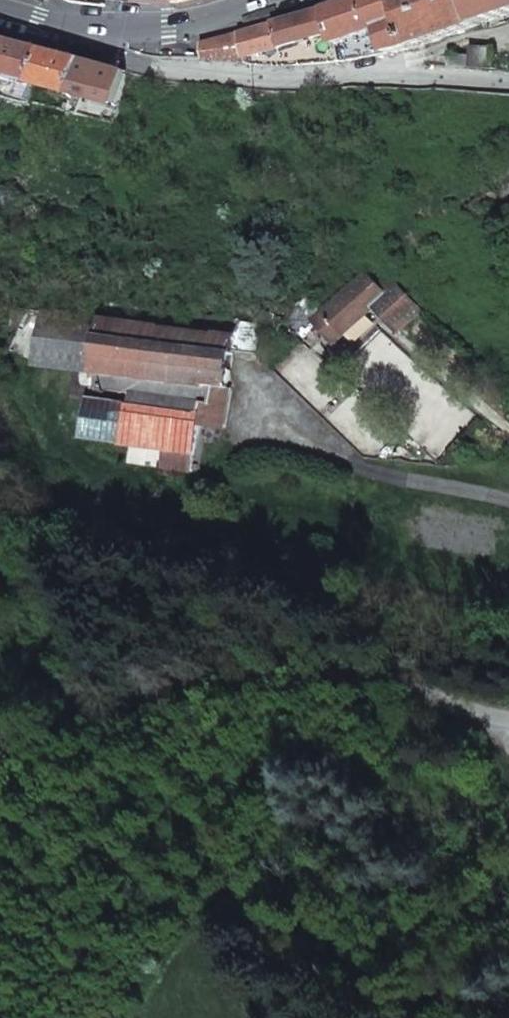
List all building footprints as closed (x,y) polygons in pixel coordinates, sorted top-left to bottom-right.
[(397,0),(352,0),(329,8),(342,58),(414,46),(397,0)] [(473,0),(397,0),(414,46),(482,23),(473,0)] [(482,23),(508,15),(508,0),(473,0),(482,23)] [(342,58),(329,8),(263,26),(205,43),(208,59),(253,62),(277,63),(342,58)] [(46,49),(2,36),(0,44),(0,74),(38,86),(46,49)] [(494,54),(490,45),(470,45),(470,54),(449,53),(448,63),(494,65),(494,54)] [(118,109),(128,71),(46,49),(38,86),(118,109)] [(485,187),(473,175),(465,184),(477,195),(485,187)] [(417,311),(383,278),(373,287),(359,273),(322,307),(304,288),(289,302),(305,320),(313,321),(321,331),(324,330),(334,343),(371,307),(395,331),(417,311)] [(103,303),(100,319),(93,373),(121,376),(119,393),(129,394),(128,404),(89,400),(86,435),(195,450),(202,401),(210,402),(212,385),(225,385),(232,318),(103,303)] [(38,313),(32,366),(93,373),(100,319),(38,313)] [(223,403),(225,385),(212,385),(210,402),(223,403)]
